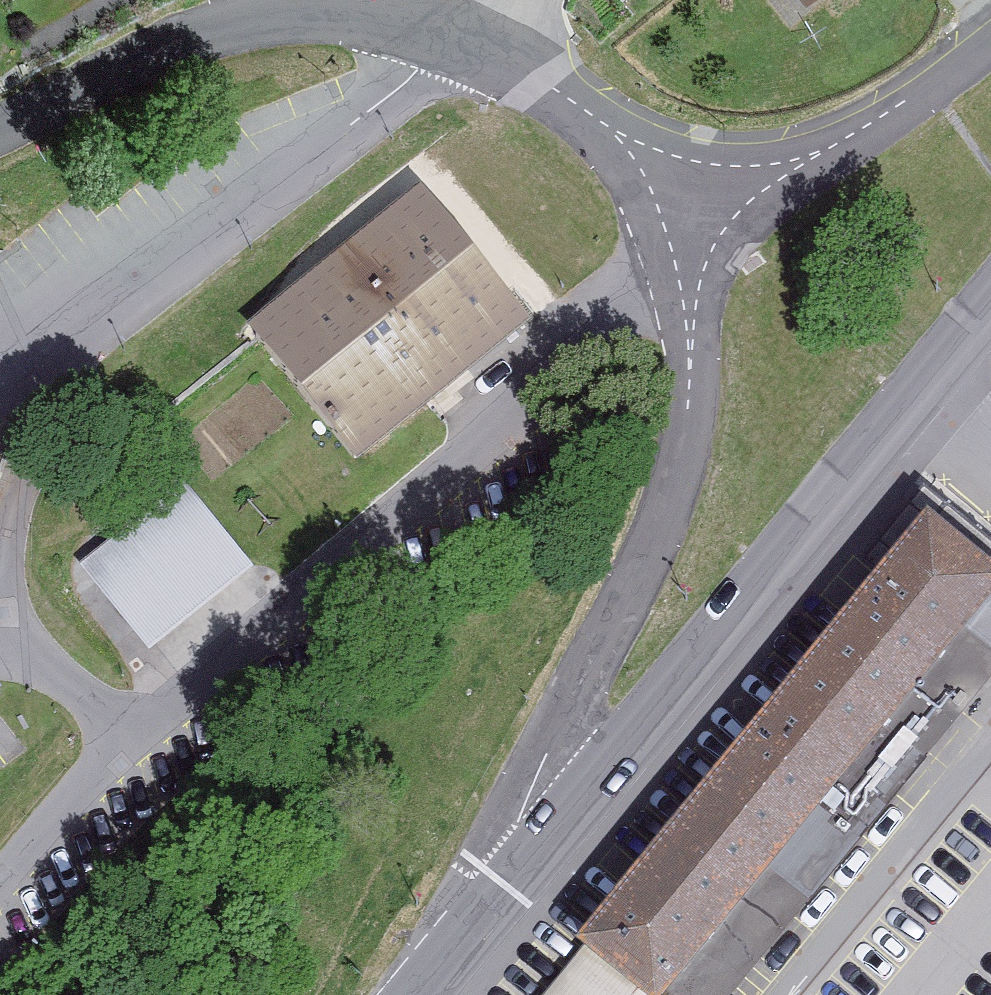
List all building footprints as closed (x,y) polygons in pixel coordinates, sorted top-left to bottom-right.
[(529,332),(421,196),(250,331),(358,467),(529,332)] [(145,656),(254,576),(183,479),(74,559),(145,656)] [(990,593),(990,565),(927,510),(551,951),(584,979),(571,994),(671,994),(669,993),(755,887),(965,625),(990,593)] [(965,625),(990,646),(990,593),(965,625)] [(804,925),(990,683),(990,646),(965,625),(755,887),(804,925)] [(671,994),(746,994),(804,925),(755,887),(669,993),(671,994)]
